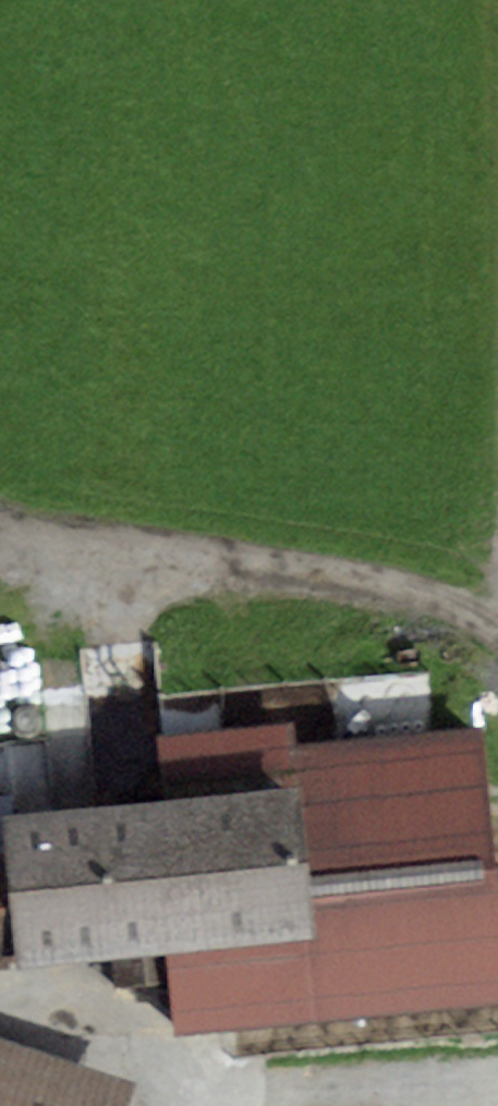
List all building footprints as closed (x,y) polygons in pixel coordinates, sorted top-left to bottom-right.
[(112,961),(115,988),(173,983),(178,1036),(497,1006),(497,875),(484,726),(296,744),(294,721),(157,734),(163,799),(14,813),(12,795),(0,796),(0,972),(112,961)] [(0,1042),(0,1105),(131,1105),(137,1087),(0,1042)]
